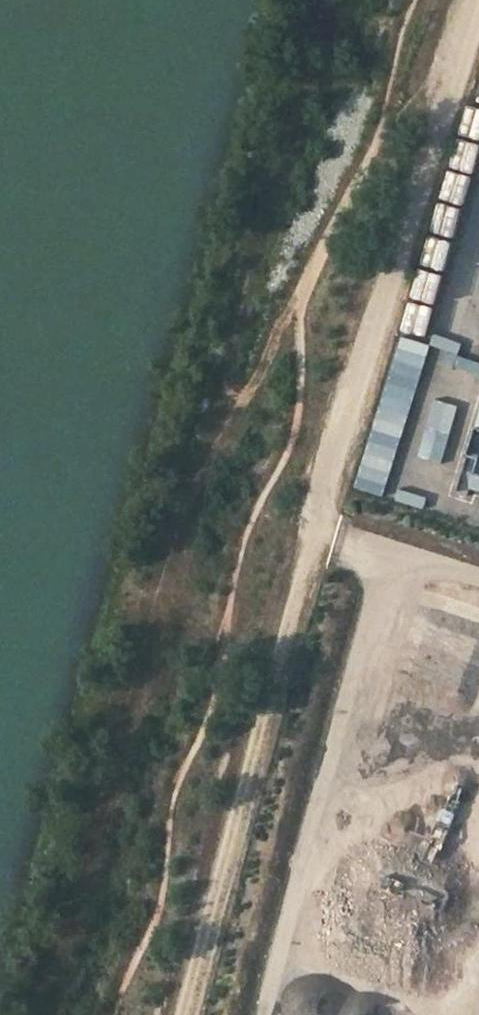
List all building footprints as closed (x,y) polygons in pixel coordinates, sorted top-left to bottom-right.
[(454,170),(478,176),(478,109),(469,106),(454,170)] [(443,203),(472,209),(478,179),(450,173),(443,203)] [(435,234),(461,242),(469,213),(443,205),(435,234)] [(455,277),(463,247),(432,239),(425,269),(455,277)] [(445,310),(453,280),(421,272),(413,302),(445,310)] [(402,332),(430,341),(439,312),(410,303),(402,332)] [(433,431),(452,371),(395,353),(376,413),(433,431)] [(478,388),(478,365),(470,362),(463,384),(478,388)] [(382,447),(389,419),(376,416),(369,443),(382,447)] [(363,460),(355,488),(426,509),(434,481),(363,460)]
